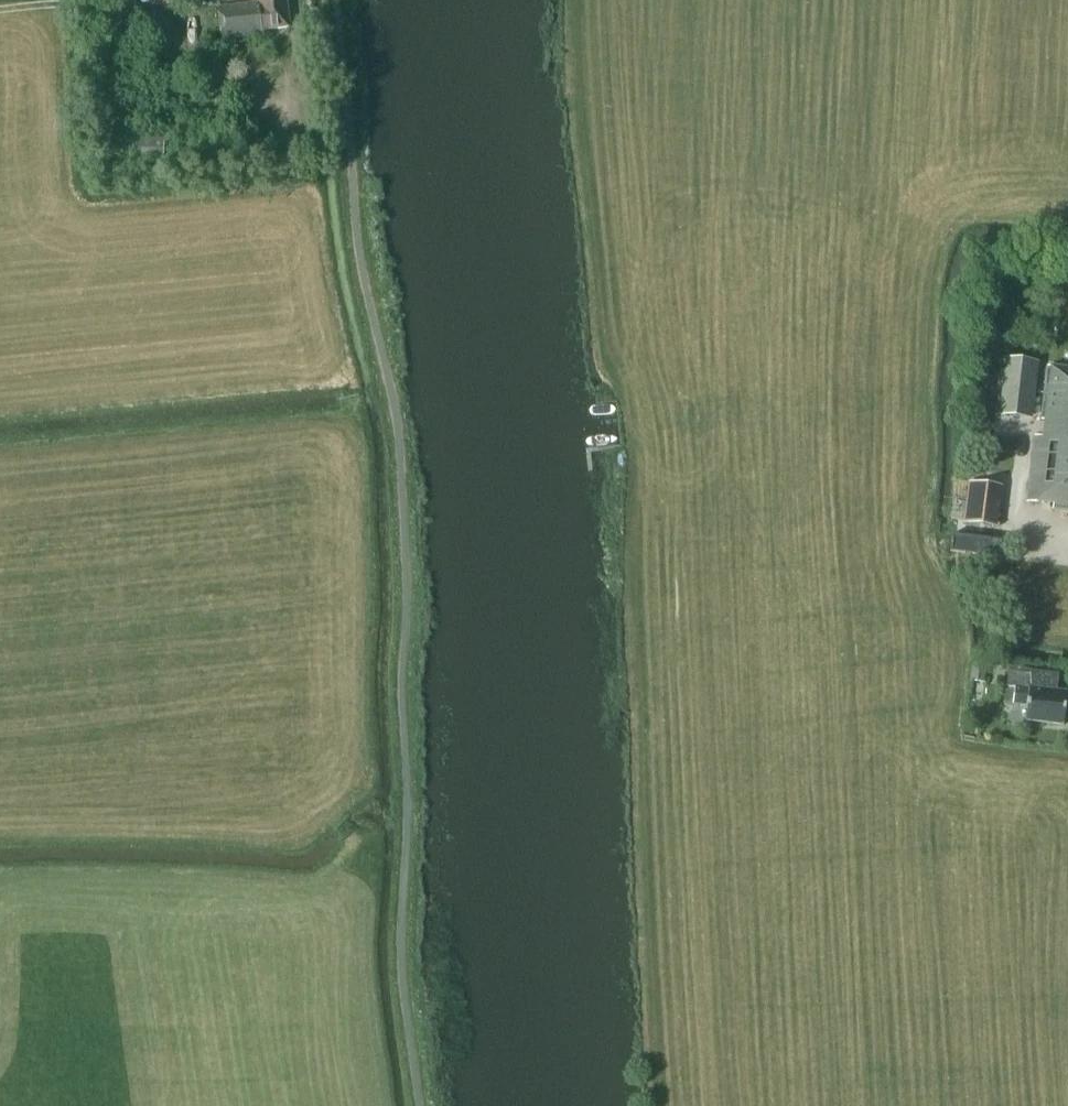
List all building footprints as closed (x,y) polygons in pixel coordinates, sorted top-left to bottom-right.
[(287,0),(259,0),(259,4),(219,9),(223,40),(264,35),(264,31),(290,28),(287,0)] [(164,137),(132,137),(132,158),(164,158),(164,137)] [(1032,420),(1039,362),(1005,358),(998,416),(1032,420)] [(1053,510),(1067,511),(1067,369),(1047,366),(1040,427),(1034,427),(1026,501),(1053,505),(1053,510)] [(1002,488),(970,483),(965,520),(997,524),(1002,488)] [(988,663),(973,662),(971,685),(986,687),(988,663)] [(1031,677),(1007,674),(1005,688),(1013,689),(1011,705),(1027,708),(1025,721),(1063,726),(1067,695),(1029,691),(1031,677)]
